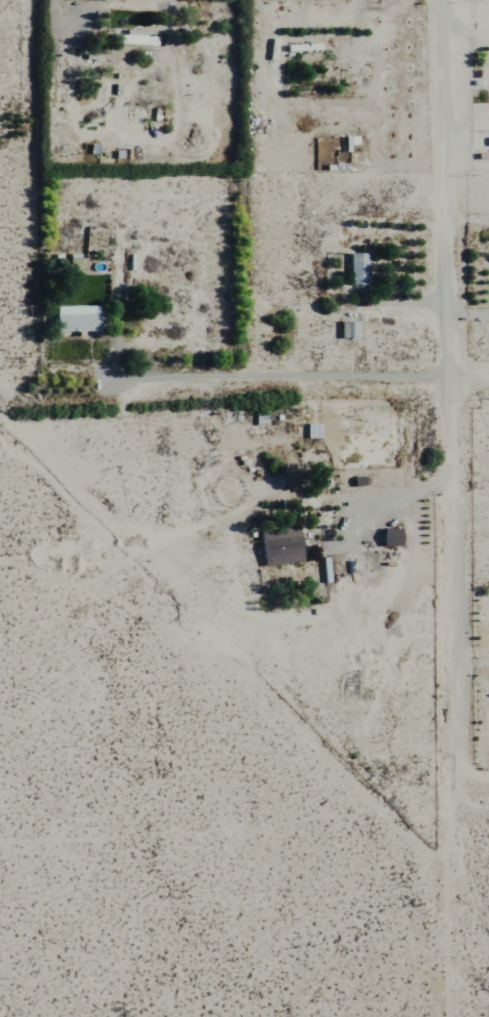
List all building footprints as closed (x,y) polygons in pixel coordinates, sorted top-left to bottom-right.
[(364,254),(347,254),(348,286),(365,285),(364,254)] [(53,333),(95,332),(95,306),(52,307),(53,333)] [(355,322),(340,322),(340,339),(355,339),(355,322)] [(300,562),(295,527),(256,533),(261,568),(300,562)] [(398,529),(380,529),(380,546),(397,547),(398,529)]
